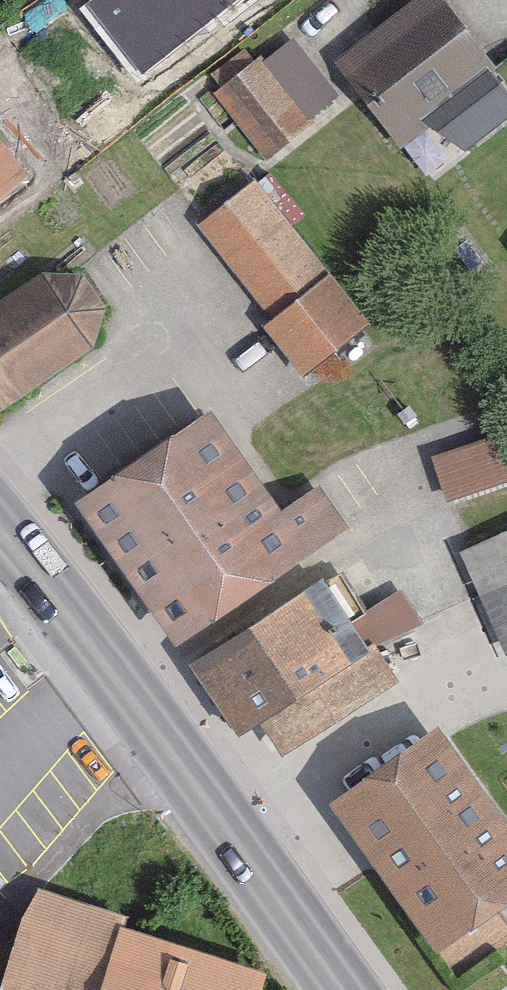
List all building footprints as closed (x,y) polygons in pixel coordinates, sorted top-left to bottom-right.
[(85,7),(143,80),(244,0),(93,0),(85,7)] [(438,0),(429,0),(343,67),(406,148),(498,76),(438,0)] [(330,99),(287,48),(226,99),(269,150),(330,99)] [(13,174),(0,158),(0,183),(13,174)] [(188,230),(260,321),(249,329),(290,380),(359,326),(247,183),(188,230)] [(93,345),(98,306),(72,276),(43,274),(0,302),(0,410),(93,345)] [(341,522),(317,489),(282,513),(219,423),(99,506),(186,630),(341,522)] [(422,463),(433,502),(506,481),(506,461),(501,441),(422,463)] [(462,556),(501,652),(506,650),(506,538),(462,556)] [(321,598),(316,591),(199,667),(240,730),(267,713),(287,744),(385,681),(364,648),(401,624),(384,598),(359,615),(340,585),(321,598)] [(439,745),(358,802),(444,920),(506,874),(506,839),(439,745)] [(112,924),(25,899),(0,986),(0,989),(234,989),(237,978),(107,941),(112,924)]
